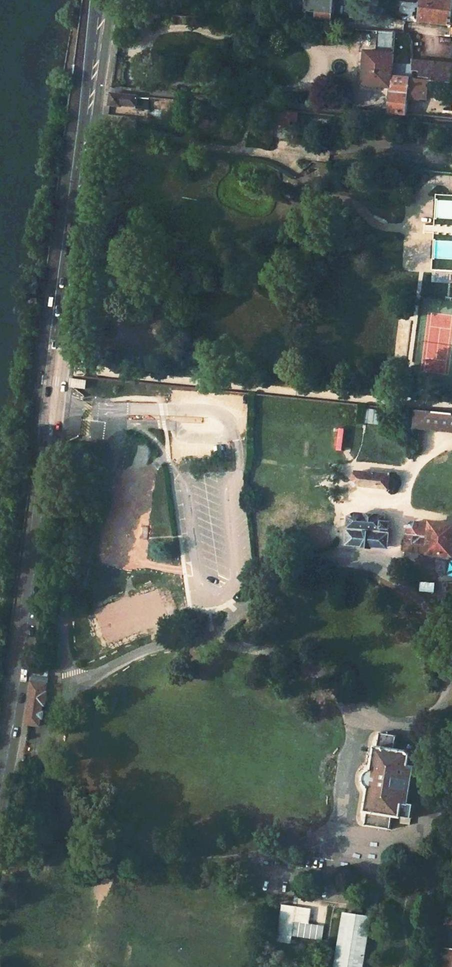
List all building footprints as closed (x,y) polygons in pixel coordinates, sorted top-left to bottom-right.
[(334,0),(298,0),(297,8),(306,8),(305,12),(315,13),(314,19),(333,19),(334,0)] [(419,22),(451,25),(451,21),(451,0),(421,0),(419,22)] [(405,116),(407,98),(424,100),(427,80),(410,78),(411,73),(401,72),(400,78),(394,77),(396,55),(367,52),(363,88),(390,91),(388,114),(405,116)] [(427,80),(451,82),(451,64),(412,61),(411,73),(410,78),(427,80)] [(109,105),(120,106),(121,103),(135,104),(136,96),(110,93),(109,105)] [(148,108),(149,98),(138,97),(137,107),(148,108)] [(297,111),(260,108),(259,116),(296,119),(297,111)] [(72,387),(85,389),(86,381),(73,379),(72,387)] [(451,431),(451,414),(417,411),(416,427),(451,431)] [(389,475),(354,473),(353,481),(357,484),(387,487),(389,475)] [(347,544),(387,547),(390,523),(384,522),(384,517),(357,515),(350,519),(347,544)] [(430,524),(414,522),(408,527),(407,533),(429,536),(430,524)] [(451,555),(451,525),(430,524),(429,536),(407,533),(405,550),(451,555)] [(35,664),(26,723),(40,725),(43,703),(45,704),(47,690),(46,690),(47,684),(48,684),(49,677),(46,677),(48,666),(35,664)] [(368,811),(366,825),(391,829),(393,816),(402,817),(404,804),(409,805),(415,767),(410,766),(412,752),(396,749),(398,736),(381,733),(379,746),(377,746),(373,771),(371,771),(369,771),(367,773),(365,774),(364,777),(363,779),(364,782),(365,784),(367,786),(369,787),(371,788),(367,811),(368,811)] [(309,923),(310,908),(282,905),(279,936),(322,940),(324,925),(309,923)] [(370,918),(362,917),(363,912),(355,910),(354,915),(346,914),(337,966),(362,966),(370,918)] [(445,951),(443,966),(451,966),(451,951),(445,951)]
